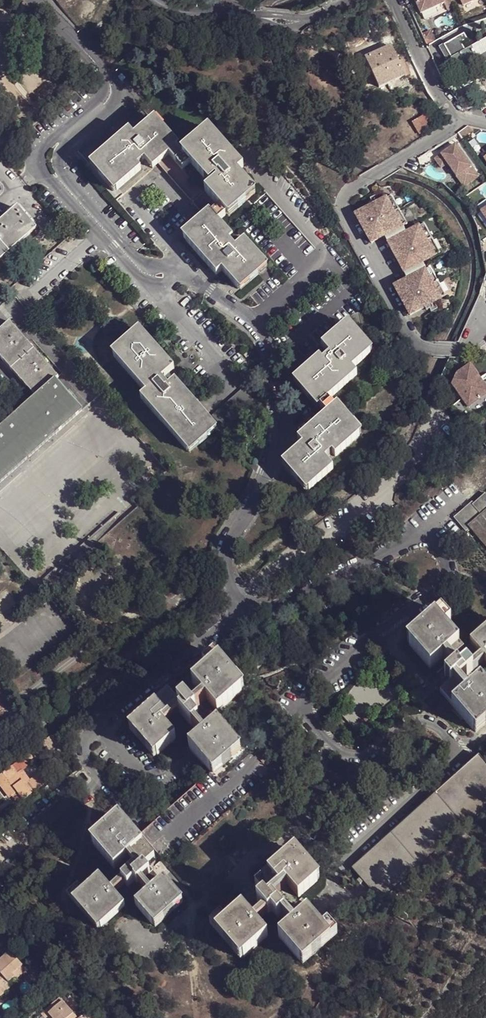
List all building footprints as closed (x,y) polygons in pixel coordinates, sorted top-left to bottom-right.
[(421,15),(444,5),(444,4),(442,0),(414,0),(421,15)] [(444,4),(444,5),(447,12),(454,9),(450,0),(442,0),(444,4)] [(463,33),(443,45),(451,58),(456,68),(453,70),(462,86),(480,77),(473,63),(478,60),(472,48),(466,51),(460,42),(466,39),(463,33)] [(472,48),(466,39),(460,42),(466,51),(472,48)] [(472,48),(478,60),(480,63),(485,60),(485,40),(472,48)] [(448,60),(451,58),(443,45),(439,47),(446,61),(448,60)] [(390,46),(365,58),(378,87),(404,76),(397,61),(390,46)] [(401,60),(397,61),(404,76),(408,74),(401,60)] [(80,155),(89,166),(93,162),(130,130),(135,136),(153,120),(139,105),(80,155)] [(445,118),(438,108),(412,121),(418,134),(445,118)] [(103,174),(117,190),(140,169),(138,165),(145,159),(153,168),(158,163),(169,153),(176,161),(183,155),(177,147),(153,120),(135,136),(130,130),(93,162),(103,174)] [(211,130),(183,155),(176,161),(183,169),(190,162),(209,184),(215,178),(217,181),(206,191),(220,207),(226,214),(240,203),(254,190),(238,172),(243,167),(211,130)] [(471,170),(454,145),(433,160),(439,169),(446,164),(457,180),(471,170)] [(191,201),(201,191),(183,169),(176,161),(169,153),(158,163),(191,201)] [(471,170),(457,180),(462,187),(477,177),(471,170)] [(220,207),(206,191),(193,202),(206,219),(212,214),(220,207)] [(400,228),(403,226),(407,224),(391,196),(385,199),(400,228)] [(356,215),(371,243),(390,233),(392,237),(406,230),(403,226),(400,228),(385,199),(356,215)] [(34,229),(14,205),(0,218),(0,219),(1,220),(0,221),(0,259),(34,229)] [(220,207),(212,214),(219,222),(226,214),(220,207)] [(266,264),(245,240),(236,248),(229,241),(233,238),(219,222),(212,214),(206,219),(184,238),(216,273),(221,268),(239,288),(250,278),(266,264)] [(424,224),(418,228),(434,256),(440,253),(424,224)] [(418,228),(389,243),(405,272),(434,256),(418,228)] [(414,277),(396,287),(411,315),(439,299),(424,271),(427,270),(425,266),(412,273),(414,277)] [(427,270),(424,271),(439,299),(446,296),(430,268),(427,270)] [(36,397),(55,380),(58,377),(10,322),(0,331),(0,357),(36,397)] [(296,379),(320,407),(328,400),(357,374),(352,369),(370,353),(346,325),(322,346),(330,355),(323,362),(319,359),(308,369),(296,379)] [(142,332),(114,356),(147,393),(141,398),(188,451),(215,426),(175,381),(169,387),(162,379),(174,369),(161,354),(142,332)] [(460,375),(478,400),(485,394),(485,390),(470,367),(460,375)] [(460,375),(450,381),(468,407),(478,400),(460,375)] [(55,380),(36,397),(0,429),(0,485),(83,410),(55,380)] [(320,407),(327,415),(335,408),(328,400),(320,407)] [(359,435),(335,408),(327,415),(309,430),(298,440),(303,446),(285,462),(309,489),(333,468),(325,460),(332,453),(335,456),(359,435)] [(477,520),(485,530),(485,513),(477,520)] [(452,623),(414,652),(436,678),(449,668),(453,673),(460,667),(472,658),(453,636),(458,632),(452,623)] [(245,690),(214,653),(205,660),(210,667),(197,679),(207,690),(205,691),(210,697),(221,710),(245,690)] [(460,667),(453,673),(454,675),(445,682),(456,695),(463,690),(466,694),(483,680),(478,674),(471,680),(460,667)] [(5,736),(17,726),(10,716),(18,711),(0,684),(0,729),(5,736)] [(210,697),(205,691),(199,697),(192,688),(179,699),(187,708),(184,711),(205,735),(210,731),(200,720),(204,716),(197,709),(210,697)] [(456,695),(445,704),(476,740),(485,732),(485,693),(473,702),(466,694),(463,690),(456,695)] [(187,708),(179,699),(172,691),(134,723),(158,752),(177,735),(169,724),(184,711),(187,708)] [(20,725),(26,720),(23,716),(17,721),(20,725)] [(303,732),(295,721),(287,726),(295,738),(303,732)] [(210,731),(205,735),(192,746),(213,772),(242,747),(221,722),(210,731)] [(54,749),(45,738),(35,746),(44,757),(54,749)] [(0,775),(0,788),(4,792),(9,788),(20,804),(48,780),(41,772),(22,787),(13,776),(25,766),(19,759),(0,775)] [(485,818),(485,771),(482,765),(351,877),(379,909),(485,818)] [(155,856),(123,818),(94,841),(114,865),(127,855),(135,863),(139,869),(145,864),(155,856)] [(321,884),(297,856),(258,887),(267,897),(273,904),(276,901),(292,888),(302,900),(321,884)] [(139,869),(135,863),(107,885),(113,893),(125,882),(129,886),(136,881),(147,895),(136,904),(151,922),(180,899),(165,880),(153,890),(147,883),(155,875),(145,864),(139,869)] [(113,893),(107,885),(97,874),(82,885),(79,880),(69,888),(100,924),(123,905),(113,893)] [(273,904),(267,897),(255,908),(260,914),(253,920),(257,926),(269,916),(270,917),(274,914),(281,923),(289,917),(276,901),(273,904)] [(257,926),(253,920),(244,910),(226,925),(220,918),(209,926),(242,965),(266,945),(254,931),(256,928),(255,928),(257,926)] [(326,935),(308,914),(294,926),(297,930),(280,945),(302,971),(339,939),(331,930),(326,935)] [(2,992),(8,986),(5,982),(11,977),(9,974),(18,967),(7,954),(0,960),(0,990),(2,992)] [(13,980),(22,971),(18,967),(9,974),(11,977),(13,980)] [(58,1000),(46,1011),(51,1017),(74,1017),(58,1000)]
